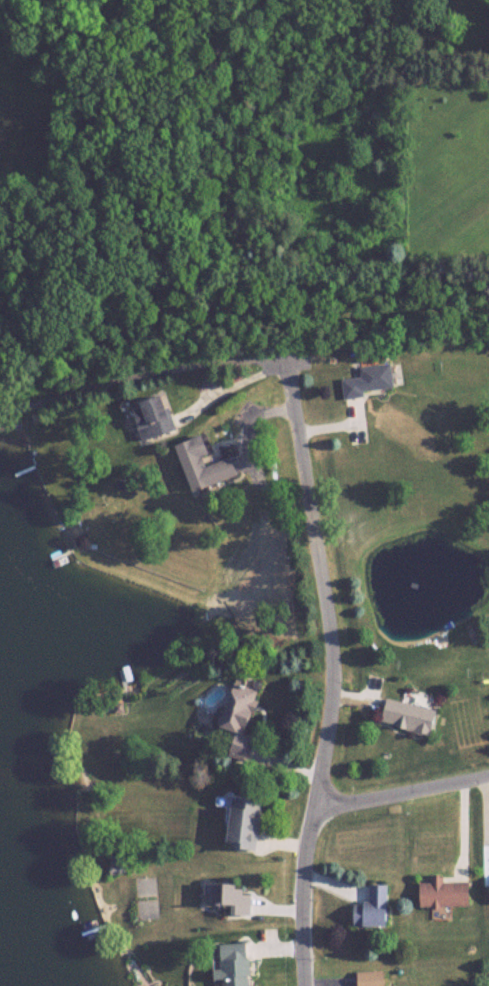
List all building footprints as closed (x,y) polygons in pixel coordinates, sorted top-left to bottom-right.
[(344,379),(345,398),(367,396),(367,391),(397,388),(394,364),(362,367),(363,377),(344,379)] [(177,430),(166,395),(134,406),(145,440),(177,430)] [(178,444),(195,491),(240,475),(233,456),(210,464),(205,453),(212,451),(206,434),(178,444)] [(224,727),(233,730),(226,754),(248,761),(256,735),(249,733),(262,691),(238,684),(224,727)] [(381,721),(433,735),(439,710),(388,696),(381,721)] [(233,797),(230,845),(259,847),(262,799),(233,797)] [(445,880),(445,875),(433,875),(433,881),(422,880),(422,905),(471,905),(471,880),(445,880)] [(252,914),(252,892),(245,892),(245,883),(205,882),(205,905),(235,906),(235,914),(252,914)] [(392,924),(392,883),(372,883),(372,902),(356,902),(356,924),(392,924)] [(223,985),(251,985),(250,943),(222,943),(223,985)] [(386,970),(358,971),(359,985),(386,985),(386,970)]
